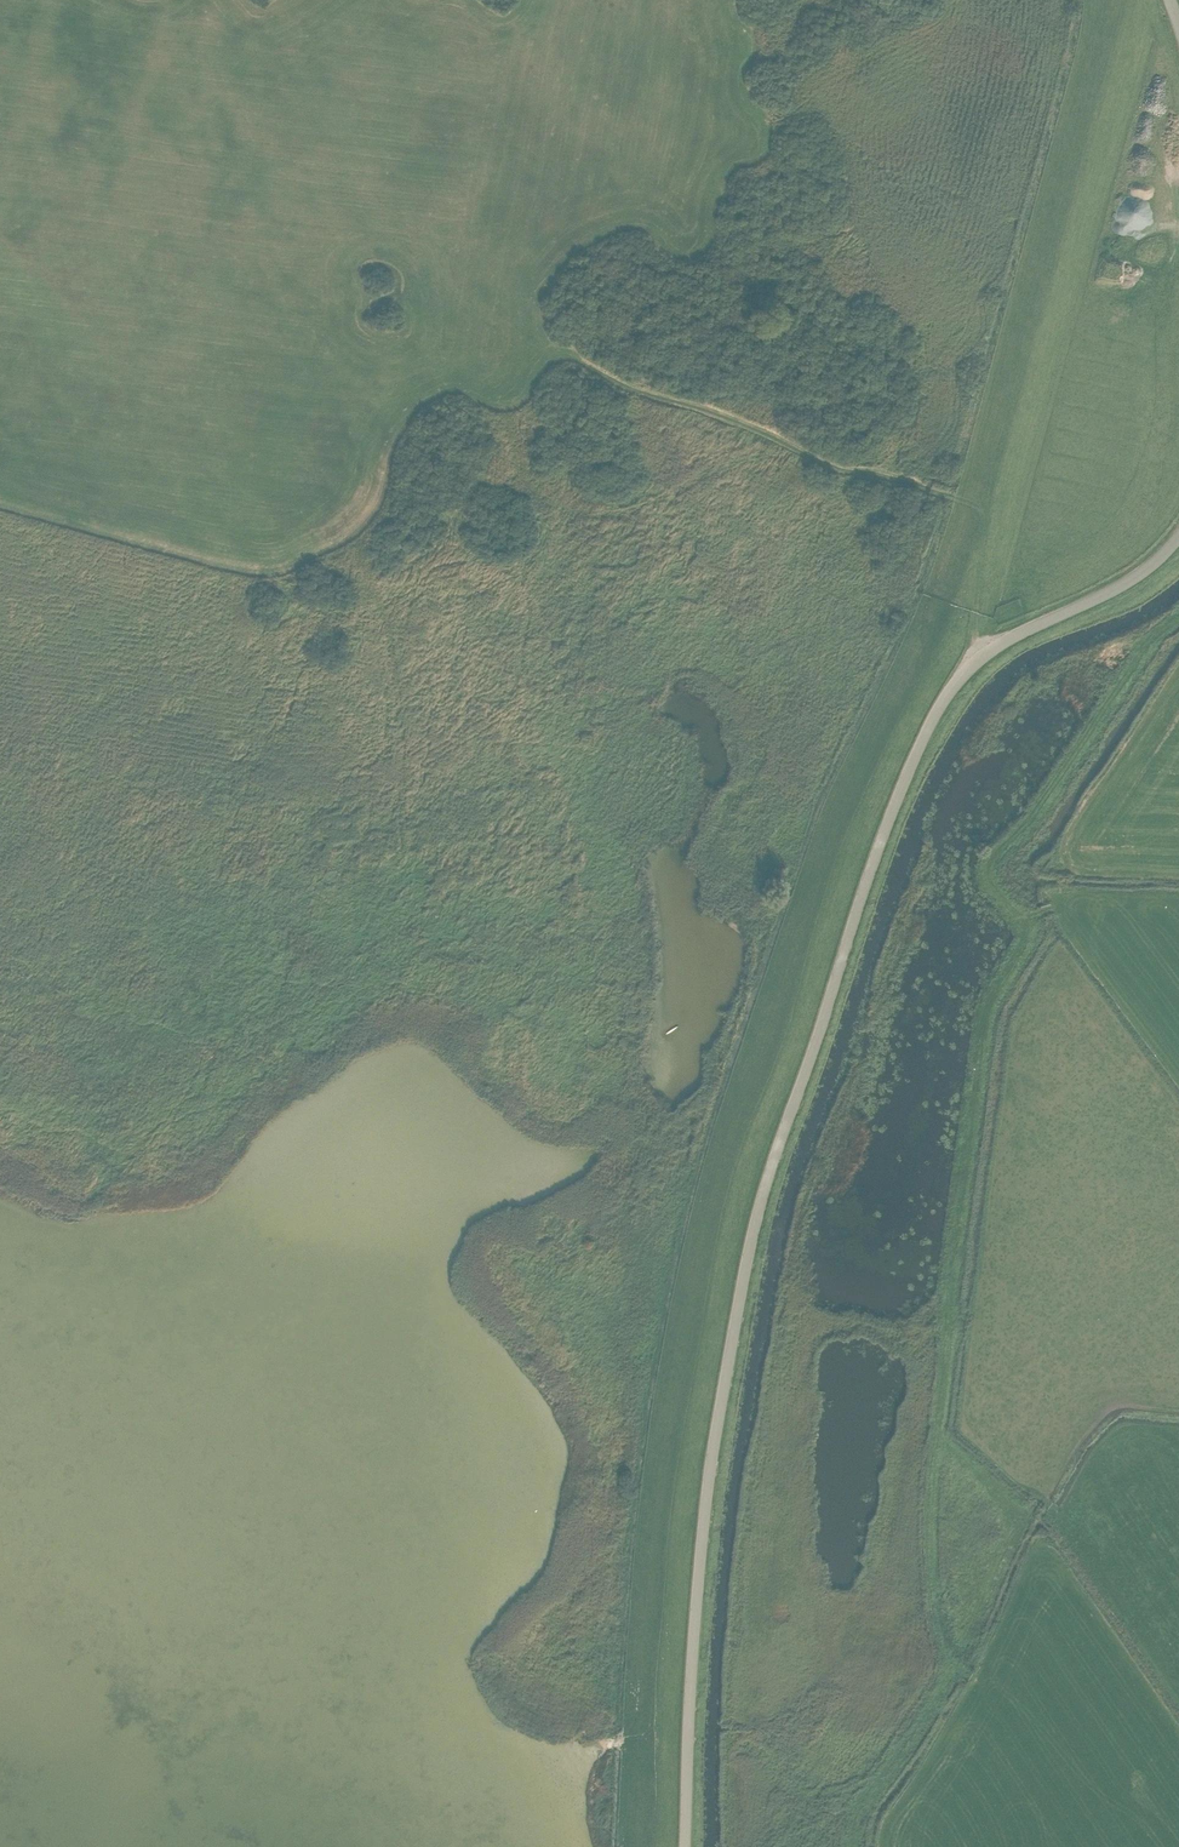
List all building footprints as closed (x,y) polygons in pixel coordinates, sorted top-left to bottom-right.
[(1122,217),(1121,230),(1149,234),(1152,212),(1128,209),(1129,204),(1119,203),(1118,217),(1122,217)]
